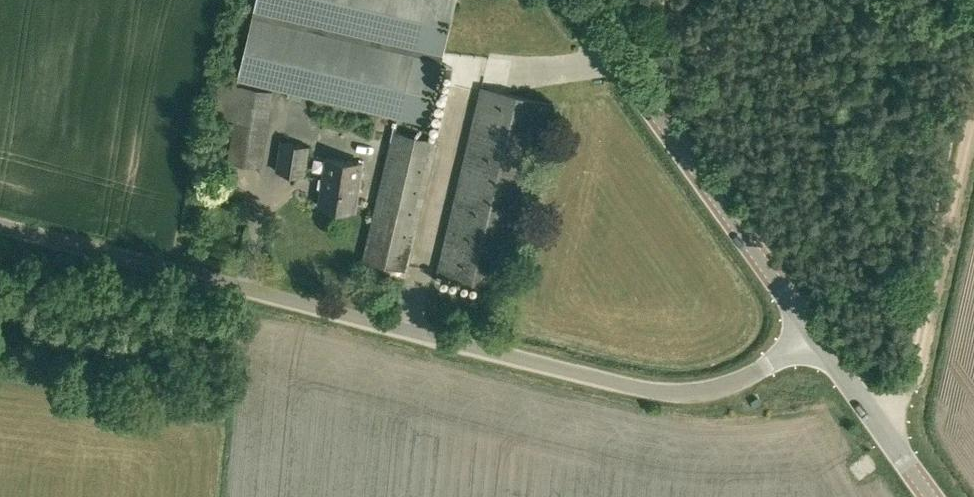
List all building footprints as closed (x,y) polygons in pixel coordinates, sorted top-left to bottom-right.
[(428,125),(457,0),(256,0),(237,81),(428,125)] [(228,160),(261,167),(271,108),(274,91),(217,79),(210,114),(235,119),(228,160)] [(436,274),(507,291),(554,103),(480,86),(436,274)] [(363,260),(409,270),(439,141),(393,129),(363,260)] [(275,171),(306,176),(311,146),(280,141),(275,171)] [(318,206),(356,211),(363,163),(325,157),(318,206)]
